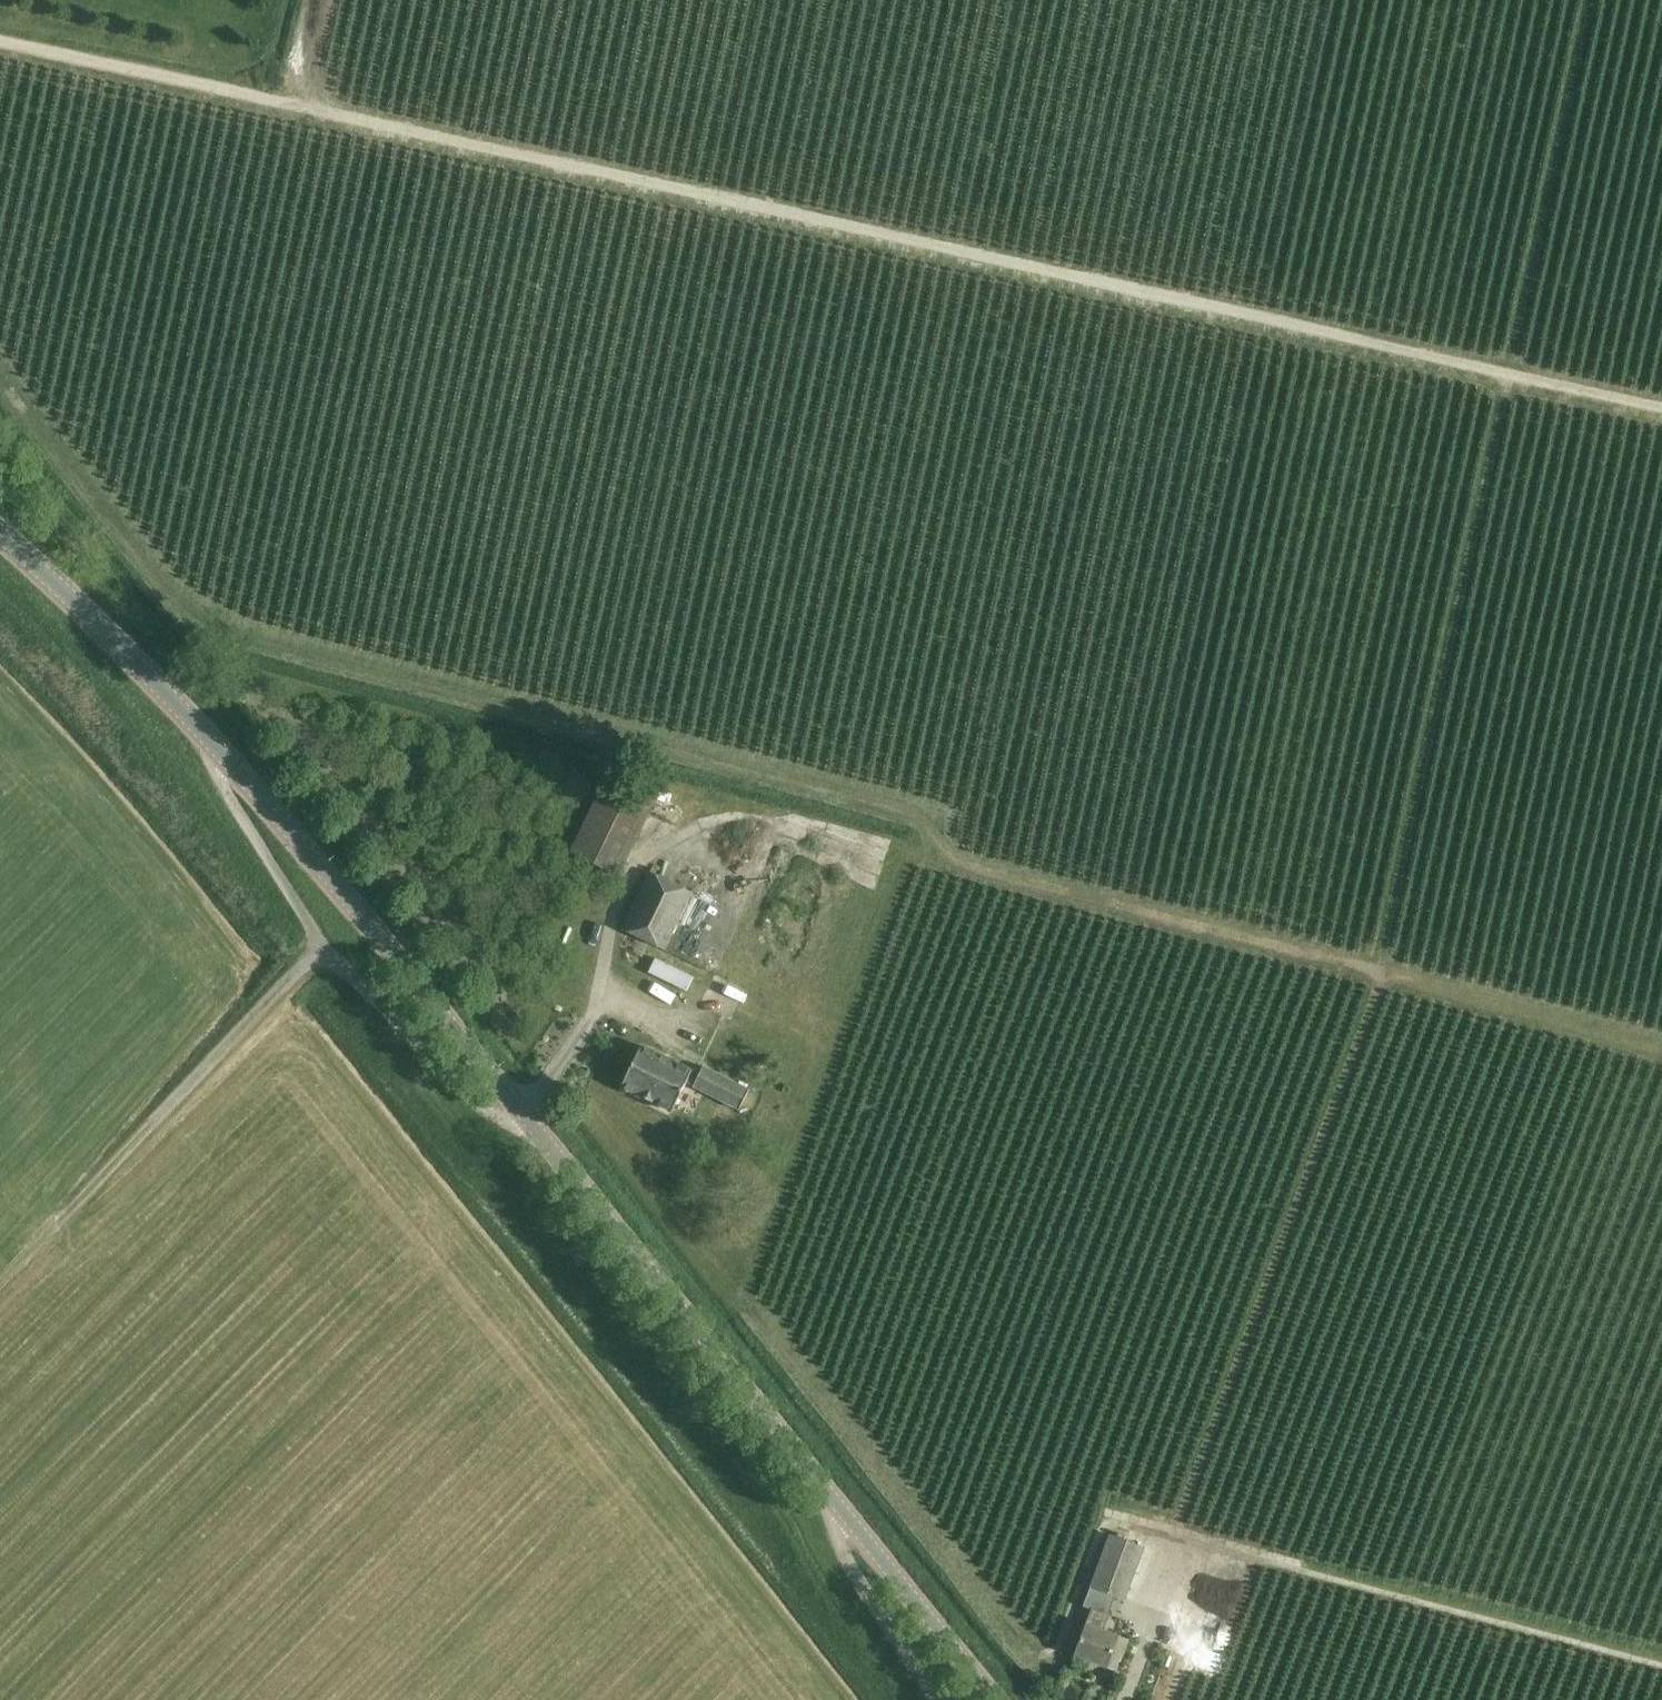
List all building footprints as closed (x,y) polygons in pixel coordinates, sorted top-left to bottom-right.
[(656,796),(610,774),(572,852),(618,875),(656,796)] [(666,950),(693,893),(650,872),(622,930),(666,950)] [(642,1045),(621,1087),(671,1111),(685,1083),(739,1109),(750,1089),(703,1066),(699,1073),(642,1045)] [(1117,1671),(1125,1650),(1129,1639),(1102,1630),(1115,1595),(1124,1598),(1143,1547),(1108,1534),(1082,1606),(1091,1609),(1086,1624),(1075,1655),(1117,1671)] [(1170,1650),(1175,1640),(1162,1634),(1157,1644),(1170,1650)]
